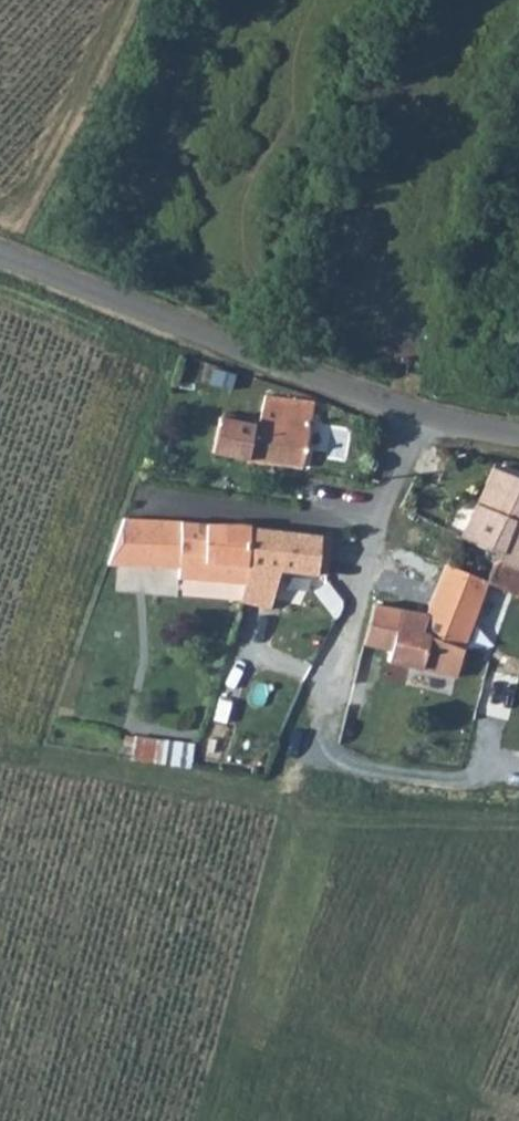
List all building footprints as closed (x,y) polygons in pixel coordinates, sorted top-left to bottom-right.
[(258,444),(251,474),(303,485),(313,427),(263,420),(258,444)] [(182,439),(178,465),(217,469),(221,441),(182,439)] [(221,441),(217,469),(251,474),(258,444),(221,441)] [(500,486),(486,518),(498,523),(518,532),(518,494),(500,486)] [(477,538),(489,544),(498,523),(486,518),(477,538)] [(498,523),(489,544),(493,546),(518,558),(518,532),(498,523)] [(254,549),(254,544),(135,536),(125,568),(121,583),(189,588),(188,599),(250,604),(254,549)] [(470,554),(485,560),(493,546),(489,544),(477,538),(470,554)] [(518,588),(518,558),(493,546),(485,560),(510,571),(509,583),(518,588)] [(285,592),(292,551),(254,549),(250,604),(247,633),(263,637),(276,639),(285,592)] [(331,554),(292,551),(285,592),(328,595),(331,554)] [(470,554),(453,587),(498,607),(518,616),(518,588),(509,583),(510,571),(485,560),(470,554)] [(498,607),(453,587),(435,626),(380,625),(369,658),(364,657),(421,683),(452,690),(483,614),(490,614),(496,611),(498,607)]
